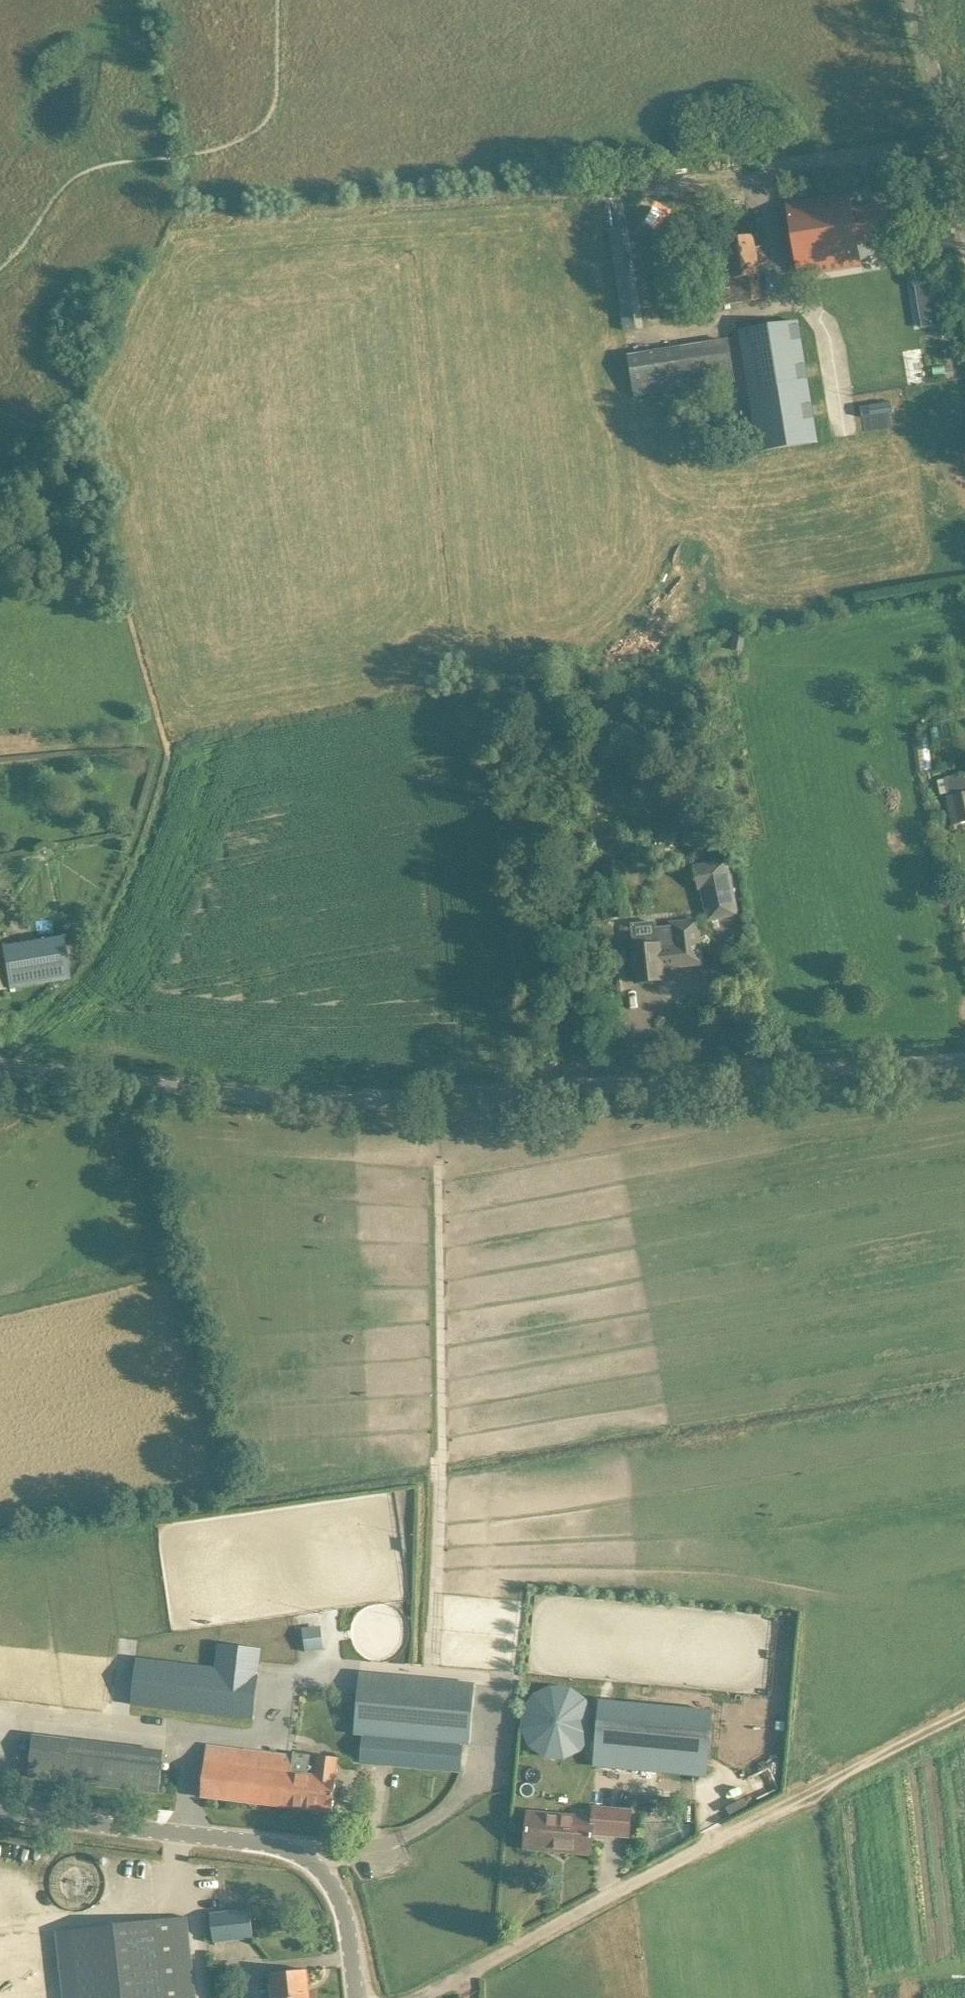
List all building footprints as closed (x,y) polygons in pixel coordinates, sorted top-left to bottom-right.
[(797,275),(851,266),(861,265),(858,245),(896,238),(890,204),(853,210),(850,194),(785,205),(797,275)] [(612,227),(625,328),(638,327),(625,225),(612,227)] [(754,236),(704,244),(715,306),(762,299),(754,236)] [(919,284),(925,325),(944,322),(938,281),(919,284)] [(798,321),(739,330),(759,451),(817,441),(798,321)] [(735,381),(729,339),(628,355),(634,396),(735,381)] [(948,796),(953,820),(964,818),(964,793),(948,796)] [(668,839),(659,840),(662,864),(671,863),(668,839)] [(715,887),(700,890),(702,899),(717,896),(722,920),(736,917),(724,859),(710,862),(715,887)] [(658,940),(633,943),(633,948),(635,963),(637,982),(663,979),(662,967),(702,963),(700,943),(697,921),(670,924),(670,927),(656,928),(658,940)] [(2,948),(5,969),(8,988),(69,979),(63,938),(2,948)] [(322,1633),(304,1635),(307,1651),(324,1649),(322,1633)] [(137,1659),(131,1704),(252,1719),(258,1673),(261,1650),(219,1645),(216,1668),(137,1659)] [(461,1772),(464,1743),(470,1744),(475,1682),(359,1672),(354,1733),(363,1734),(360,1763),(461,1772)] [(596,1757),(707,1767),(712,1711),(601,1701),(596,1757)] [(164,1752),(34,1737),(29,1776),(159,1792),(164,1752)] [(207,1745),(203,1777),(201,1797),(332,1812),(336,1778),(338,1758),(294,1753),(293,1755),(207,1745)] [(594,1819),(593,1834),(629,1837),(631,1811),(594,1808),(594,1819)] [(591,1855),(593,1834),(594,1819),(529,1812),(526,1848),(591,1855)] [(250,1910),(210,1914),(213,1942),(253,1938),(250,1910)] [(75,1949),(80,1997),(195,1997),(187,1917),(72,1929),(75,1949)] [(306,1970),(271,1974),(273,1997),(309,1997),(306,1970)]
